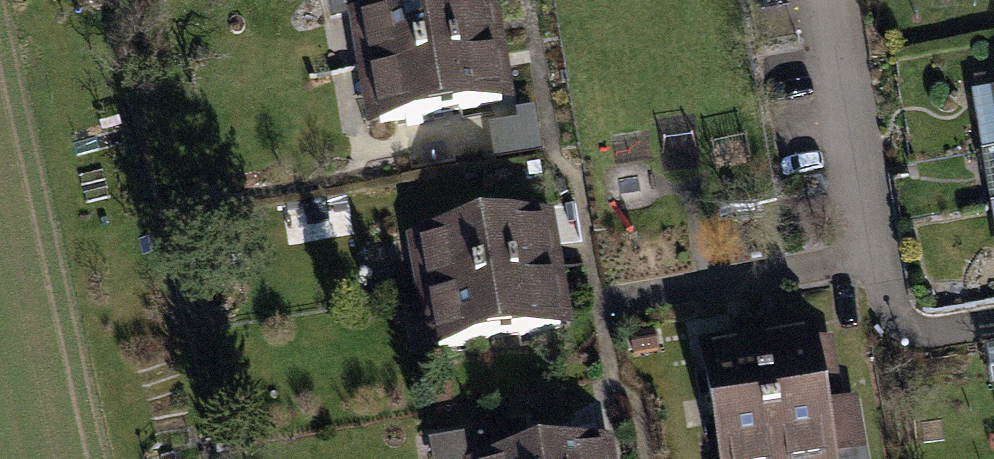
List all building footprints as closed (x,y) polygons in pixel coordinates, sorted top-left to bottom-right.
[(349,13),(358,69),(493,46),(485,0),(426,0),(349,13)] [(493,46),(358,69),(368,124),(502,101),(493,46)] [(542,218),(408,241),(417,296),(552,273),(542,218)] [(552,273),(417,296),(427,352),(561,329),(552,273)] [(777,458),(834,458),(812,332),(756,342),(777,458)] [(719,458),(777,458),(756,342),(701,351),(719,458)] [(508,458),(605,458),(602,443),(508,458)]
